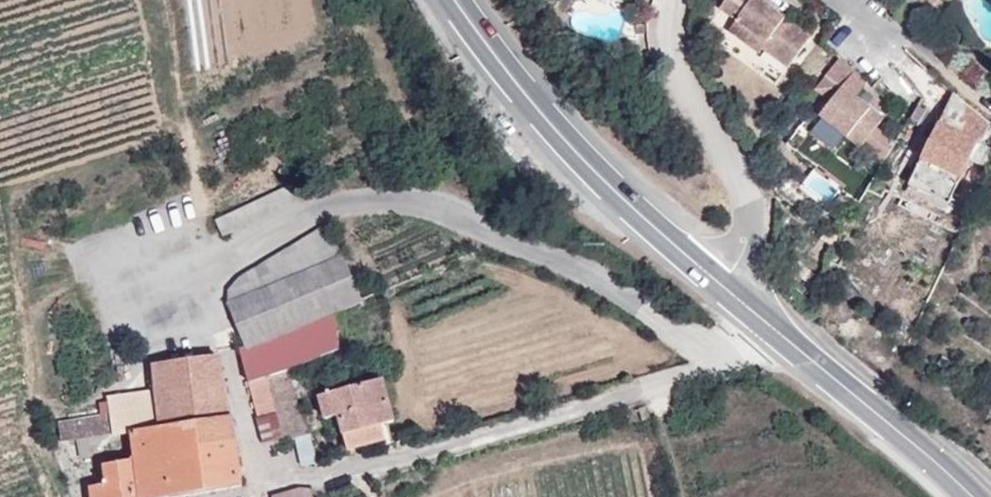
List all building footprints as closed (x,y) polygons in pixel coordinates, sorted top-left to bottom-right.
[(758,0),(727,0),(719,10),(736,22),(729,31),(751,47),(758,37),(767,43),(770,39),(796,57),(810,38),(758,0)] [(763,49),(767,43),(758,37),(751,47),(760,54),(763,49)] [(796,57),(770,39),(767,43),(763,49),(789,68),(796,57)] [(870,82),(839,59),(815,89),(832,102),(820,117),(860,148),(862,146),(884,163),(895,143),(875,128),(883,118),(858,99),(870,82)] [(987,122),(953,94),(912,184),(931,193),(927,202),(945,210),(987,122)] [(299,199),(292,184),(216,220),(222,236),(299,199)] [(931,193),(912,184),(908,193),(927,202),(931,193)] [(361,302),(328,223),(239,278),(228,291),(228,302),(246,347),(247,349),(334,313),(361,302)] [(334,313),(247,349),(246,347),(241,349),(251,383),(267,377),(287,369),(339,350),(334,313)] [(218,356),(153,365),(157,392),(224,382),(218,356)] [(306,436),(287,369),(267,377),(284,441),(297,438),(306,436)] [(249,384),(259,419),(257,419),(263,443),(267,448),(285,443),(284,441),(267,377),(251,383),(249,384)] [(383,380),(320,397),(326,419),(339,415),(348,450),(385,440),(381,425),(394,421),(383,380)] [(232,417),(224,382),(157,392),(149,393),(109,399),(110,405),(111,415),(101,416),(58,423),(62,442),(77,440),(89,437),(113,434),(113,437),(132,433),(136,460),(167,454),(236,444),(232,417)] [(111,415),(110,405),(100,406),(101,416),(111,415)] [(309,435),(306,436),(297,438),(303,466),(316,464),(316,459),(309,435)] [(89,437),(77,440),(81,459),(93,456),(89,437)] [(167,454),(173,496),(180,496),(242,486),(236,444),(167,454)] [(105,465),(107,485),(91,487),(93,496),(173,496),(167,454),(136,460),(105,465)] [(314,489),(300,488),(272,496),(317,496),(314,489)]
